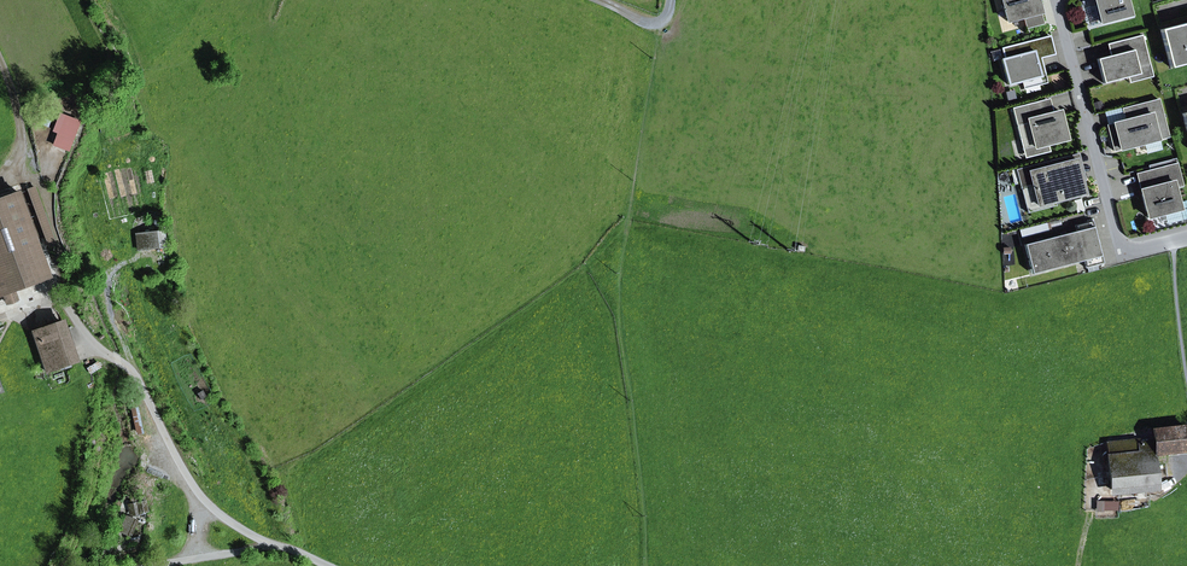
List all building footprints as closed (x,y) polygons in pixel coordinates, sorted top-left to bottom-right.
[(1043,22),(1038,0),(1002,0),(1007,21),(1023,17),(1026,26),(1043,22)] [(1127,0),(1095,0),(1101,23),(1131,15),(1127,0)] [(1160,30),(1170,68),(1186,63),(1186,23),(1160,30)] [(1097,59),(1103,83),(1128,77),(1139,74),(1137,67),(1149,64),(1142,35),(1114,42),(1117,54),(1110,56),(1097,59)] [(1040,58),(1055,54),(1050,36),(1035,40),(1040,58)] [(1037,64),(1041,63),(1040,58),(1035,40),(1002,48),(1002,50),(1004,59),(1001,59),(1008,85),(1022,81),(1037,77),(1039,84),(1046,82),(1044,74),(1040,75),(1037,64)] [(1110,56),(1117,54),(1114,42),(1107,44),(1110,56)] [(1001,59),(1004,59),(1002,50),(994,52),(997,61),(1001,59)] [(1129,83),(1153,76),(1149,64),(1137,67),(1139,74),(1128,77),(1129,83)] [(1024,88),(1039,84),(1037,77),(1022,81),(1024,88)] [(1042,116),(1053,113),(1050,98),(1038,101),(1042,116)] [(1137,117),(1107,125),(1114,151),(1168,137),(1159,99),(1134,106),(1137,117)] [(1067,139),(1060,111),(1053,113),(1042,116),(1038,101),(1012,108),(1023,151),(1048,144),(1067,139)] [(1107,125),(1137,117),(1134,106),(1122,109),(1122,107),(1104,112),(1107,125)] [(60,132),(55,145),(68,150),(79,122),(61,115),(55,130),(60,132)] [(1025,158),(1050,152),(1048,144),(1023,151),(1025,158)] [(1081,181),(1086,180),(1079,153),(1069,156),(1073,175),(1079,173),(1081,181)] [(1055,201),(1084,194),(1081,181),(1079,173),(1073,175),(1069,156),(1049,161),(1048,159),(1042,160),(1043,162),(1016,169),(1021,187),(1032,184),(1038,206),(1055,201)] [(1141,190),(1148,218),(1164,214),(1180,209),(1178,202),(1174,188),(1183,186),(1177,163),(1150,170),(1154,186),(1141,190)] [(1141,190),(1154,186),(1150,170),(1136,174),(1141,190)] [(1055,201),(1038,206),(1032,184),(1021,187),(1027,213),(1056,206),(1055,201)] [(29,190),(49,247),(56,244),(36,188),(29,190)] [(0,201),(0,294),(4,293),(8,304),(18,300),(14,289),(44,278),(31,245),(38,243),(20,193),(0,201)] [(1186,219),(1186,203),(1186,200),(1178,202),(1180,209),(1164,214),(1166,224),(1186,219)] [(1076,231),(1051,238),(1059,267),(1084,260),(1086,268),(1104,264),(1093,221),(1075,225),(1076,231)] [(1024,227),(1027,240),(1052,234),(1049,222),(1024,227)] [(136,234),(137,248),(170,245),(168,231),(136,234)] [(1032,274),(1059,267),(1051,238),(1024,245),(1032,274)] [(44,278),(50,276),(38,243),(31,245),(44,278)] [(33,332),(47,372),(76,362),(62,322),(33,332)] [(101,367),(98,363),(88,369),(91,373),(101,367)] [(147,430),(143,404),(134,406),(138,432),(147,430)] [(1156,453),(1186,450),(1186,436),(1186,427),(1155,431),(1156,453)] [(1139,443),(1139,439),(1107,442),(1111,489),(1156,484),(1152,441),(1139,443)] [(138,512),(147,510),(144,498),(131,501),(129,506),(131,514),(138,512)] [(128,535),(134,520),(126,517),(120,531),(128,535)]
